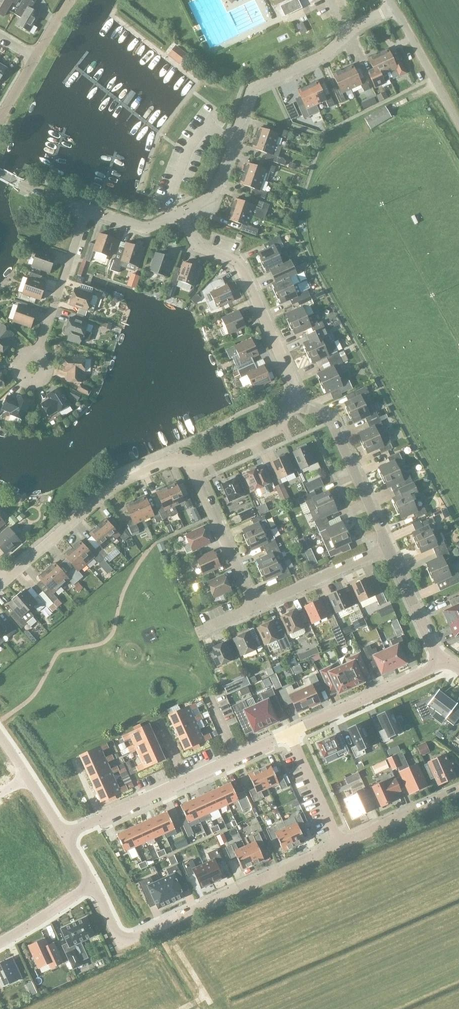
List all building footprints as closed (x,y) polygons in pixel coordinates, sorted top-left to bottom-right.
[(3,16),(12,2),(15,4),(17,0),(0,0),(0,15),(3,16)] [(29,32),(39,14),(31,9),(36,0),(24,0),(15,15),(20,18),(17,24),(29,32)] [(302,8),(298,0),(292,0),(280,6),(285,16),(302,8)] [(307,32),(302,22),(296,25),(300,35),(307,32)] [(175,47),(169,55),(180,63),(186,55),(175,47)] [(386,73),(390,72),(393,79),(405,73),(399,62),(394,64),(388,50),(387,51),(386,49),(379,52),(380,54),(378,55),(386,73)] [(369,61),(374,73),(369,76),(374,87),(389,80),(386,73),(378,55),(376,56),(375,54),(368,57),(369,61)] [(344,68),(345,70),(343,71),(351,89),(360,85),(363,92),(369,89),(364,78),(359,80),(352,66),(352,67),(351,65),(344,68)] [(339,103),(345,100),(342,93),(351,89),(343,71),(340,72),(340,70),(333,73),(333,75),(339,89),(334,92),(339,103)] [(325,101),(328,108),(334,105),(329,94),(323,96),(317,82),(317,83),(316,81),(309,84),(310,86),(307,87),(316,105),(325,101)] [(298,108),(303,119),(313,115),(312,112),(317,109),(316,105),(307,87),(305,88),(304,86),(297,89),(298,91),(297,91),(304,105),(298,108)] [(376,96),(379,102),(388,98),(385,91),(376,96)] [(385,107),(364,119),(370,130),(391,118),(385,107)] [(285,138),(287,132),(275,128),(273,133),(259,128),(259,129),(257,128),(255,136),(256,136),(256,138),(275,145),(278,135),(285,138)] [(252,149),(266,154),(264,159),(284,166),(285,162),(282,158),(278,157),(281,147),(275,145),(256,138),(255,141),(253,140),(251,147),(252,148),(252,149)] [(247,164),(245,164),(242,171),(244,172),(243,174),(262,180),(266,182),(269,172),(273,173),(275,167),(263,163),(261,169),(247,164)] [(240,184),(254,189),(252,195),(264,199),(266,193),(259,190),(262,180),(243,174),(243,176),(241,176),(238,183),(240,183),(240,184)] [(235,199),(234,200),(233,199),(230,207),(232,207),(231,209),(250,216),(264,221),(269,205),(251,199),(249,204),(235,199)] [(240,230),(256,236),(258,230),(247,226),(250,216),(231,209),(230,212),(229,211),(226,218),(228,219),(228,220),(242,225),(240,230)] [(93,252),(109,257),(115,239),(99,234),(95,245),(89,243),(83,260),(89,262),(93,252)] [(270,248),(258,253),(262,263),(286,253),(283,247),(281,248),(279,244),(282,243),(279,237),(267,243),(270,248)] [(43,253),(45,247),(33,243),(30,252),(36,255),(32,267),(49,273),(55,257),(43,253)] [(126,243),(124,250),(118,248),(110,270),(118,273),(122,262),(136,267),(142,249),(126,243)] [(172,259),(163,256),(162,254),(158,252),(157,254),(156,253),(149,271),(165,277),(172,259)] [(267,273),(279,268),(281,273),(293,268),(286,253),(262,263),(267,273)] [(177,281),(193,286),(199,268),(183,263),(181,269),(176,268),(170,284),(175,286),(177,281)] [(284,279),(272,284),(276,294),(296,285),(300,283),(293,268),(281,273),(284,279)] [(28,278),(22,294),(40,300),(40,299),(42,298),(44,294),(42,293),(45,284),(40,282),(42,277),(30,273),(29,278),(28,278)] [(226,285),(222,286),(219,280),(209,284),(211,287),(207,289),(209,292),(205,294),(204,296),(208,303),(210,303),(213,302),(216,308),(233,300),(226,285)] [(280,304),(293,298),(295,304),(310,297),(307,290),(300,293),(296,285),(276,294),(280,304)] [(92,295),(74,289),(69,305),(87,311),(93,313),(97,299),(96,297),(92,295)] [(195,305),(201,299),(196,294),(190,301),(195,305)] [(298,309),(285,315),(290,324),(313,314),(309,306),(313,304),(310,297),(295,304),(298,309)] [(28,302),(15,298),(14,302),(27,307),(28,302)] [(36,311),(18,305),(13,321),(30,327),(31,326),(33,326),(35,322),(33,320),(36,311)] [(221,319),(225,327),(219,329),(222,336),(228,334),(245,326),(238,311),(221,319)] [(206,319),(209,325),(216,322),(215,320),(224,316),(222,312),(219,313),(219,314),(206,319)] [(324,327),(320,318),(315,320),(313,314),(290,324),(294,334),(297,333),(299,339),(313,333),(324,327)] [(67,326),(64,327),(63,331),(64,333),(64,334),(68,335),(66,341),(79,345),(81,340),(82,340),(88,342),(91,334),(85,332),(87,324),(70,318),(67,326)] [(9,345),(6,342),(13,335),(2,325),(0,328),(0,355),(9,345)] [(327,333),(324,327),(313,333),(315,338),(303,344),(307,353),(328,344),(324,335),(327,333)] [(231,357),(237,370),(253,363),(251,358),(258,355),(251,339),(234,347),(237,355),(231,357)] [(312,363),(325,357),(328,363),(345,355),(343,351),(337,353),(332,342),(328,344),(307,353),(312,363)] [(317,374),(321,384),(337,377),(335,372),(340,370),(338,365),(342,363),(348,360),(345,355),(328,363),(330,368),(317,374)] [(64,357),(64,371),(68,372),(67,381),(81,382),(82,372),(84,372),(84,358),(64,357)] [(253,363),(237,370),(241,378),(247,392),(270,381),(263,366),(256,369),(253,363)] [(338,388),(340,394),(352,389),(348,380),(340,382),(337,377),(321,384),(326,394),(338,388)] [(91,389),(80,384),(76,391),(87,396),(91,389)] [(353,393),(355,398),(344,403),(349,413),(369,404),(365,394),(367,393),(365,387),(353,393)] [(69,405),(59,388),(47,396),(49,399),(41,404),(48,416),(57,411),(58,412),(69,405)] [(81,394),(72,389),(68,397),(77,402),(81,394)] [(31,401),(18,396),(16,400),(7,396),(2,409),(11,413),(10,415),(23,420),(31,401)] [(353,423),(364,418),(367,423),(378,418),(376,412),(374,413),(369,404),(349,413),(353,423)] [(369,429),(358,434),(362,444),(378,436),(376,432),(382,427),(378,418),(367,423),(369,429)] [(367,453),(378,448),(381,454),(392,449),(388,438),(386,433),(378,436),(362,444),(367,453)] [(301,449),(292,453),(299,470),(315,463),(307,446),(306,446),(306,445),(301,447),(301,449)] [(389,463),(378,468),(382,478),(398,471),(396,466),(402,461),(398,452),(386,458),(389,463)] [(279,459),(271,462),(278,480),(294,473),(286,455),(285,456),(283,455),(279,456),(279,459)] [(269,493),(268,490),(273,488),(265,469),(259,472),(258,468),(257,469),(255,467),(251,469),(251,471),(242,475),(250,492),(256,490),(260,497),(269,493)] [(408,474),(401,476),(398,471),(382,478),(387,488),(398,483),(401,488),(412,483),(408,474)] [(221,485),(229,502),(245,495),(237,478),(236,478),(234,477),(230,479),(230,481),(221,485)] [(311,484),(306,486),(308,492),(323,485),(320,479),(310,483),(311,484)] [(187,509),(193,506),(187,495),(182,497),(176,484),(175,484),(174,482),(167,485),(168,487),(166,488),(174,506),(183,502),(187,509)] [(290,500),(282,483),(274,487),(281,504),(290,500)] [(392,499),(396,509),(412,501),(409,494),(416,491),(412,483),(401,488),(403,494),(392,499)] [(162,506),(157,509),(162,520),(168,518),(177,513),(174,506),(166,488),(164,489),(163,487),(156,491),(157,492),(156,492),(162,506)] [(302,496),(309,512),(332,501),(328,492),(316,497),(314,491),(302,496)] [(153,516),(156,523),(162,520),(157,509),(151,511),(145,497),(144,498),(144,496),(137,499),(137,501),(135,502),(143,520),(153,516)] [(132,520),(125,523),(132,536),(139,532),(135,524),(143,520),(135,502),(133,503),(132,501),(125,504),(126,506),(125,506),(132,520)] [(337,511),(332,501),(309,512),(316,527),(328,522),(325,516),(337,511)] [(416,511),(412,501),(396,509),(401,519),(412,513),(414,519),(426,514),(423,508),(416,511)] [(192,520),(198,517),(194,507),(188,509),(192,520)] [(434,519),(441,514),(438,508),(430,513),(434,519)] [(254,516),(251,509),(238,515),(241,522),(254,516)] [(20,511),(14,515),(17,520),(23,516),(20,511)] [(246,540),(269,530),(262,514),(251,520),(253,525),(242,530),(246,540)] [(7,520),(9,523),(15,518),(13,515),(7,520)] [(412,533),(416,543),(432,536),(437,534),(437,532),(437,530),(436,527),(434,526),(433,524),(435,523),(432,517),(420,523),(423,528),(412,533)] [(15,518),(9,523),(12,526),(18,522),(15,518)] [(100,526),(98,527),(111,542),(119,536),(124,542),(129,537),(132,536),(125,523),(123,524),(120,528),(116,532),(106,520),(105,521),(104,519),(98,524),(100,526)] [(329,526),(328,522),(316,527),(323,542),(346,532),(341,520),(329,526)] [(90,534),(99,546),(95,550),(103,559),(108,555),(116,548),(111,542),(98,527),(96,529),(95,527),(89,532),(90,534)] [(5,554),(20,541),(8,528),(0,535),(0,549),(5,554)] [(188,543),(183,546),(186,553),(192,551),(209,543),(209,542),(210,540),(208,536),(206,536),(202,528),(185,535),(188,543)] [(270,529),(269,530),(246,540),(251,550),(262,545),(265,550),(276,545),(274,539),(270,529)] [(339,547),(350,542),(346,532),(323,542),(330,558),(342,552),(339,547)] [(446,548),(439,533),(437,534),(432,536),(416,543),(421,553),(432,548),(434,553),(446,548)] [(298,540),(303,551),(310,547),(305,537),(298,540)] [(93,558),(98,564),(103,559),(95,550),(90,554),(80,542),(80,543),(79,541),(73,546),(74,548),(72,549),(85,564),(93,558)] [(283,560),(276,545),(265,550),(267,556),(256,561),(260,571),(283,560)] [(426,564),(430,574),(446,566),(444,561),(450,557),(449,554),(446,548),(434,553),(437,559),(426,564)] [(83,577),(78,571),(85,564),(72,549),(70,551),(69,549),(63,555),(65,556),(64,556),(74,568),(69,572),(78,581),(83,577)] [(213,551),(196,559),(203,575),(220,567),(213,551)] [(290,576),(287,570),(283,560),(260,571),(265,581),(276,575),(279,581),(290,576)] [(68,580),(73,586),(78,581),(69,572),(65,576),(55,564),(54,565),(53,563),(47,568),(49,570),(47,571),(60,586),(68,580)] [(446,566),(430,574),(434,584),(446,578),(448,584),(458,579),(458,577),(457,573),(455,574),(453,569),(448,571),(446,566)] [(171,580),(181,576),(178,568),(168,572),(171,580)] [(60,586),(47,571),(45,573),(44,571),(38,576),(39,578),(48,589),(44,593),(57,608),(62,604),(52,593),(60,586)] [(224,575),(207,583),(214,598),(231,591),(224,575)] [(367,578),(351,585),(359,602),(366,599),(369,605),(377,601),(379,606),(386,602),(378,585),(371,588),(367,578)] [(33,591),(38,588),(31,579),(27,582),(33,591)] [(344,589),(328,596),(335,613),(355,604),(350,591),(346,592),(344,589)] [(25,590),(17,597),(28,611),(32,607),(39,612),(46,605),(52,612),(57,608),(44,593),(42,592),(33,600),(25,590)] [(448,624),(458,620),(458,596),(448,601),(451,608),(448,609),(443,612),(448,624)] [(9,604),(17,614),(13,618),(22,629),(27,625),(25,623),(33,616),(28,611),(17,597),(9,604)] [(312,603),(304,607),(312,624),(327,617),(320,600),(318,600),(317,599),(313,601),(312,603)] [(223,601),(219,603),(223,612),(227,611),(223,601)] [(288,635),(289,634),(290,638),(293,639),(304,634),(305,632),(303,628),(304,628),(296,610),(295,611),(293,610),(289,611),(289,614),(280,617),(288,635)] [(448,624),(454,637),(458,635),(458,620),(448,624)] [(2,633),(9,637),(16,631),(8,621),(3,625),(0,622),(0,635),(2,633)] [(257,628),(264,645),(268,644),(270,647),(275,650),(279,648),(280,651),(290,647),(282,630),(277,632),(272,621),(257,628)] [(331,629),(338,645),(345,642),(338,626),(331,629)] [(152,629),(141,633),(145,643),(156,639),(152,629)] [(23,634),(32,644),(36,640),(27,630),(23,634)] [(249,632),(233,639),(241,656),(256,649),(256,648),(260,646),(257,638),(252,640),(249,632)] [(392,646),(385,650),(393,669),(406,664),(401,653),(407,650),(400,637),(390,641),(392,646)] [(225,643),(209,650),(217,667),(233,660),(225,643)] [(368,645),(362,648),(371,667),(376,664),(381,675),(393,669),(385,650),(377,653),(375,648),(370,650),(368,645)] [(316,647),(297,655),(300,661),(318,653),(316,647)] [(358,654),(351,657),(353,661),(341,667),(351,689),(364,683),(361,677),(368,674),(358,654)] [(294,658),(288,662),(290,667),(297,664),(294,658)] [(275,674),(282,671),(279,665),(273,668),(275,674)] [(294,675),(299,673),(296,665),(291,667),(294,675)] [(341,667),(329,672),(327,668),(320,671),(329,692),(335,689),(338,694),(351,689),(341,667)] [(304,684),(298,687),(308,707),(320,702),(315,692),(322,689),(315,674),(302,680),(304,684)] [(226,694),(249,684),(245,676),(223,686),(226,694)] [(308,707),(298,687),(293,689),(291,685),(278,691),(285,705),(292,702),(297,713),(308,707)] [(263,702),(256,705),(266,727),(277,722),(272,709),(280,705),(271,688),(260,694),(263,702)] [(456,705),(456,704),(439,691),(439,690),(439,689),(433,696),(416,705),(415,704),(414,704),(422,721),(423,721),(423,720),(430,717),(434,710),(445,718),(444,719),(453,726),(458,718),(458,707),(456,705)] [(266,727),(256,705),(247,709),(243,702),(232,707),(240,724),(248,720),(254,732),(266,727)] [(168,715),(173,727),(193,718),(190,711),(197,708),(195,703),(168,715)] [(390,710),(377,716),(383,729),(378,732),(383,743),(390,740),(389,738),(401,732),(390,710)] [(173,727),(179,739),(199,730),(196,722),(202,719),(200,715),(193,718),(173,727)] [(365,754),(363,749),(371,746),(361,723),(348,729),(356,746),(350,748),(355,759),(365,754)] [(130,738),(134,745),(154,736),(148,724),(141,728),(140,725),(133,728),(134,731),(122,736),(124,741),(130,738)] [(199,730),(179,739),(184,751),(191,747),(193,750),(199,747),(198,744),(200,743),(211,739),(209,734),(202,737),(199,730)] [(335,735),(316,743),(323,758),(336,752),(338,756),(349,751),(343,739),(338,741),(336,737),(335,735)] [(136,750),(139,757),(159,748),(154,736),(134,745),(127,748),(129,753),(136,750)] [(118,748),(124,746),(122,739),(115,741),(118,748)] [(420,756),(429,753),(425,742),(416,746),(420,756)] [(84,767),(105,758),(102,751),(108,748),(106,744),(79,756),(84,767)] [(139,757),(142,764),(136,767),(138,772),(164,760),(159,749),(139,757)] [(89,778),(110,769),(107,763),(113,760),(111,755),(105,758),(84,767),(89,778)] [(387,759),(392,770),(400,767),(395,755),(387,759)] [(444,756),(424,765),(427,772),(432,769),(437,781),(452,774),(450,769),(453,768),(450,761),(447,763),(444,756)] [(372,767),(375,774),(388,768),(385,761),(372,767)] [(416,764),(399,772),(409,794),(426,786),(416,764)] [(281,790),(287,787),(282,775),(276,778),(270,765),(259,769),(267,788),(278,783),(281,790)] [(116,767),(110,769),(89,778),(95,791),(115,781),(112,774),(118,771),(116,767)] [(259,769),(248,774),(254,788),(248,790),(254,802),(263,798),(260,791),(267,788),(259,769)] [(371,788),(380,807),(394,801),(391,795),(400,791),(395,780),(386,784),(385,781),(371,788)] [(95,791),(100,802),(108,799),(109,802),(116,799),(115,796),(127,790),(125,786),(119,789),(115,781),(95,791)] [(250,808),(243,792),(235,795),(230,783),(220,787),(228,805),(238,800),(243,811),(250,808)] [(228,805),(220,787),(210,792),(218,809),(228,805)] [(369,803),(363,788),(355,792),(356,794),(343,799),(352,820),(365,814),(362,805),(363,804),(364,806),(369,803)] [(218,809),(210,792),(201,796),(208,814),(218,809)] [(304,804),(311,801),(308,792),(301,795),(304,804)] [(208,814),(201,796),(190,801),(197,819),(199,823),(210,818),(208,814)] [(197,819),(190,801),(180,806),(185,818),(180,820),(188,837),(193,834),(188,823),(197,819)] [(176,834),(166,812),(156,817),(163,834),(165,838),(176,834)] [(299,814),(282,821),(294,846),(305,841),(298,827),(304,824),(299,814)] [(163,834),(156,817),(146,821),(154,838),(163,834)] [(154,838),(146,821),(136,825),(144,843),(154,838)] [(282,821),(266,829),(271,841),(277,838),(283,852),(294,846),(282,821)] [(144,843),(136,825),(126,830),(134,847),(144,843)] [(134,847),(126,830),(116,835),(124,852),(134,847)] [(255,841),(244,846),(253,865),(264,860),(258,847),(263,844),(258,833),(252,835),(255,841)] [(217,836),(221,846),(226,843),(222,834),(217,836)] [(224,847),(225,847),(224,847),(230,859),(236,856),(242,870),(253,865),(244,846),(237,850),(234,843),(224,847)] [(223,879),(216,864),(222,861),(216,849),(207,853),(210,861),(203,864),(212,884),(223,879)] [(212,884),(203,864),(195,868),(192,860),(182,865),(188,877),(194,874),(200,889),(212,884)] [(171,902),(183,897),(177,882),(183,879),(176,865),(166,870),(169,877),(161,881),(171,902)] [(150,877),(138,882),(144,897),(151,894),(158,908),(171,902),(161,881),(153,884),(150,877)] [(85,917),(60,929),(69,948),(94,936),(85,917)] [(44,939),(28,946),(38,968),(48,964),(50,969),(62,963),(53,944),(47,947),(44,939)] [(73,969),(82,965),(74,950),(65,953),(73,969)] [(1,986),(2,985),(8,983),(14,980),(15,980),(12,974),(18,971),(14,963),(12,958),(11,958),(2,962),(0,963),(0,983),(1,986)]
